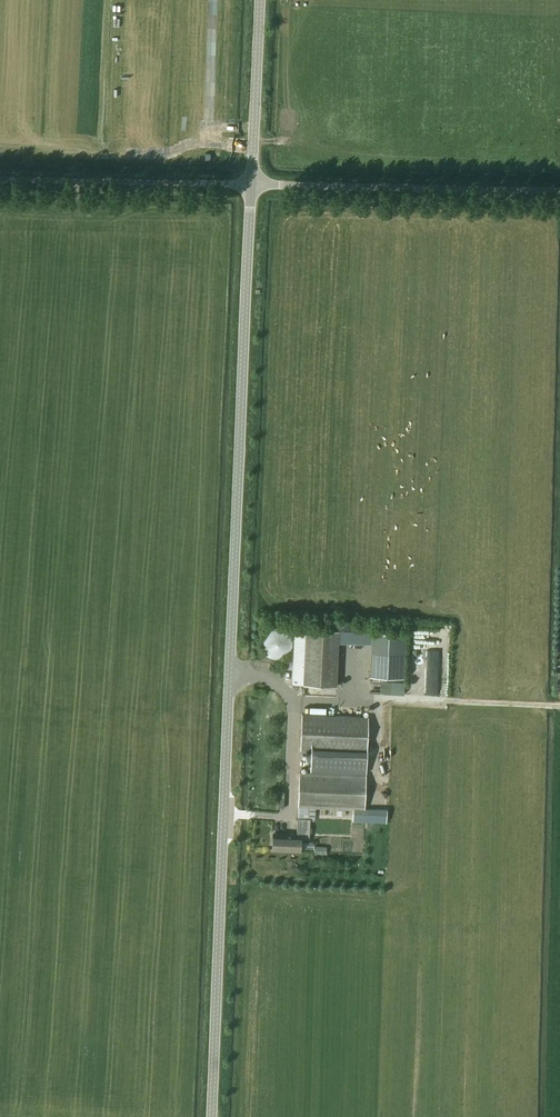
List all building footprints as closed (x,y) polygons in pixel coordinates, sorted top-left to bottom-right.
[(299,677),(303,677),(305,630),(294,629),(292,685),(299,685),(299,677)] [(303,677),(303,685),(336,687),(338,642),(339,631),(305,630),(303,677)] [(339,631),(338,642),(372,643),(372,633),(339,631)] [(427,690),(440,691),(440,674),(428,674),(427,690)] [(405,693),(406,681),(385,680),(384,692),(405,693)] [(412,681),(411,690),(423,691),(424,681),(412,681)] [(306,751),(367,753),(369,717),(302,715),(300,750),(306,751)] [(367,753),(306,751),(306,762),(311,762),(310,772),(366,774),(367,753)] [(299,773),(298,808),(364,810),(366,776),(299,773)] [(309,840),(310,819),(297,819),(297,836),(273,835),(272,851),(300,852),(300,839),(309,840)]
